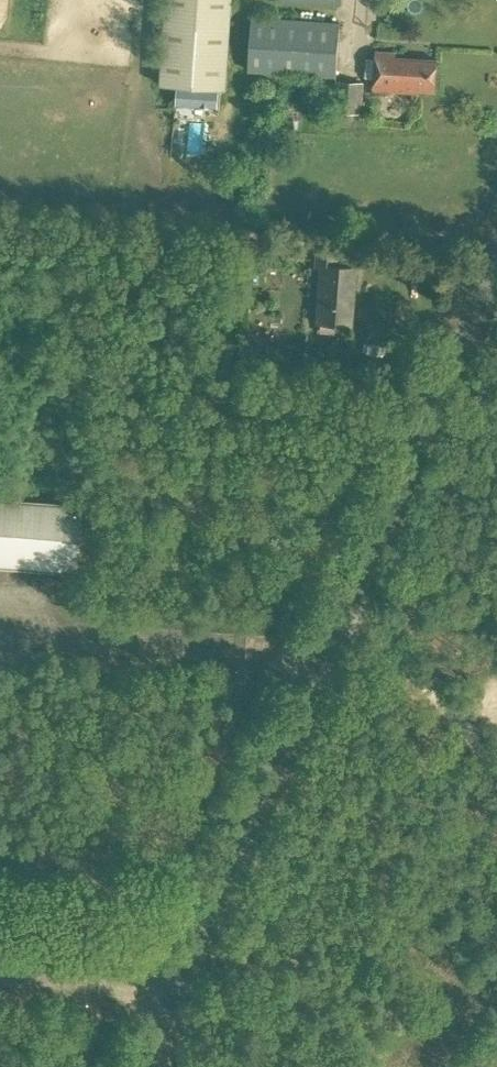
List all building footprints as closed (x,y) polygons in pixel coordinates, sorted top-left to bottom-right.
[(161,84),(226,88),(232,0),(166,0),(161,84)] [(340,21),(252,16),(249,70),(337,75),(340,21)] [(437,93),(440,58),(400,56),(400,52),(379,50),(377,89),(437,93)] [(363,82),(336,80),(334,111),(361,113),(363,82)] [(209,88),(195,87),(194,100),(208,101),(209,88)] [(357,267),(338,266),(339,255),(317,254),(316,266),(320,266),(316,321),(353,323),(357,267)] [(0,499),(0,564),(73,570),(78,505),(0,499)]
